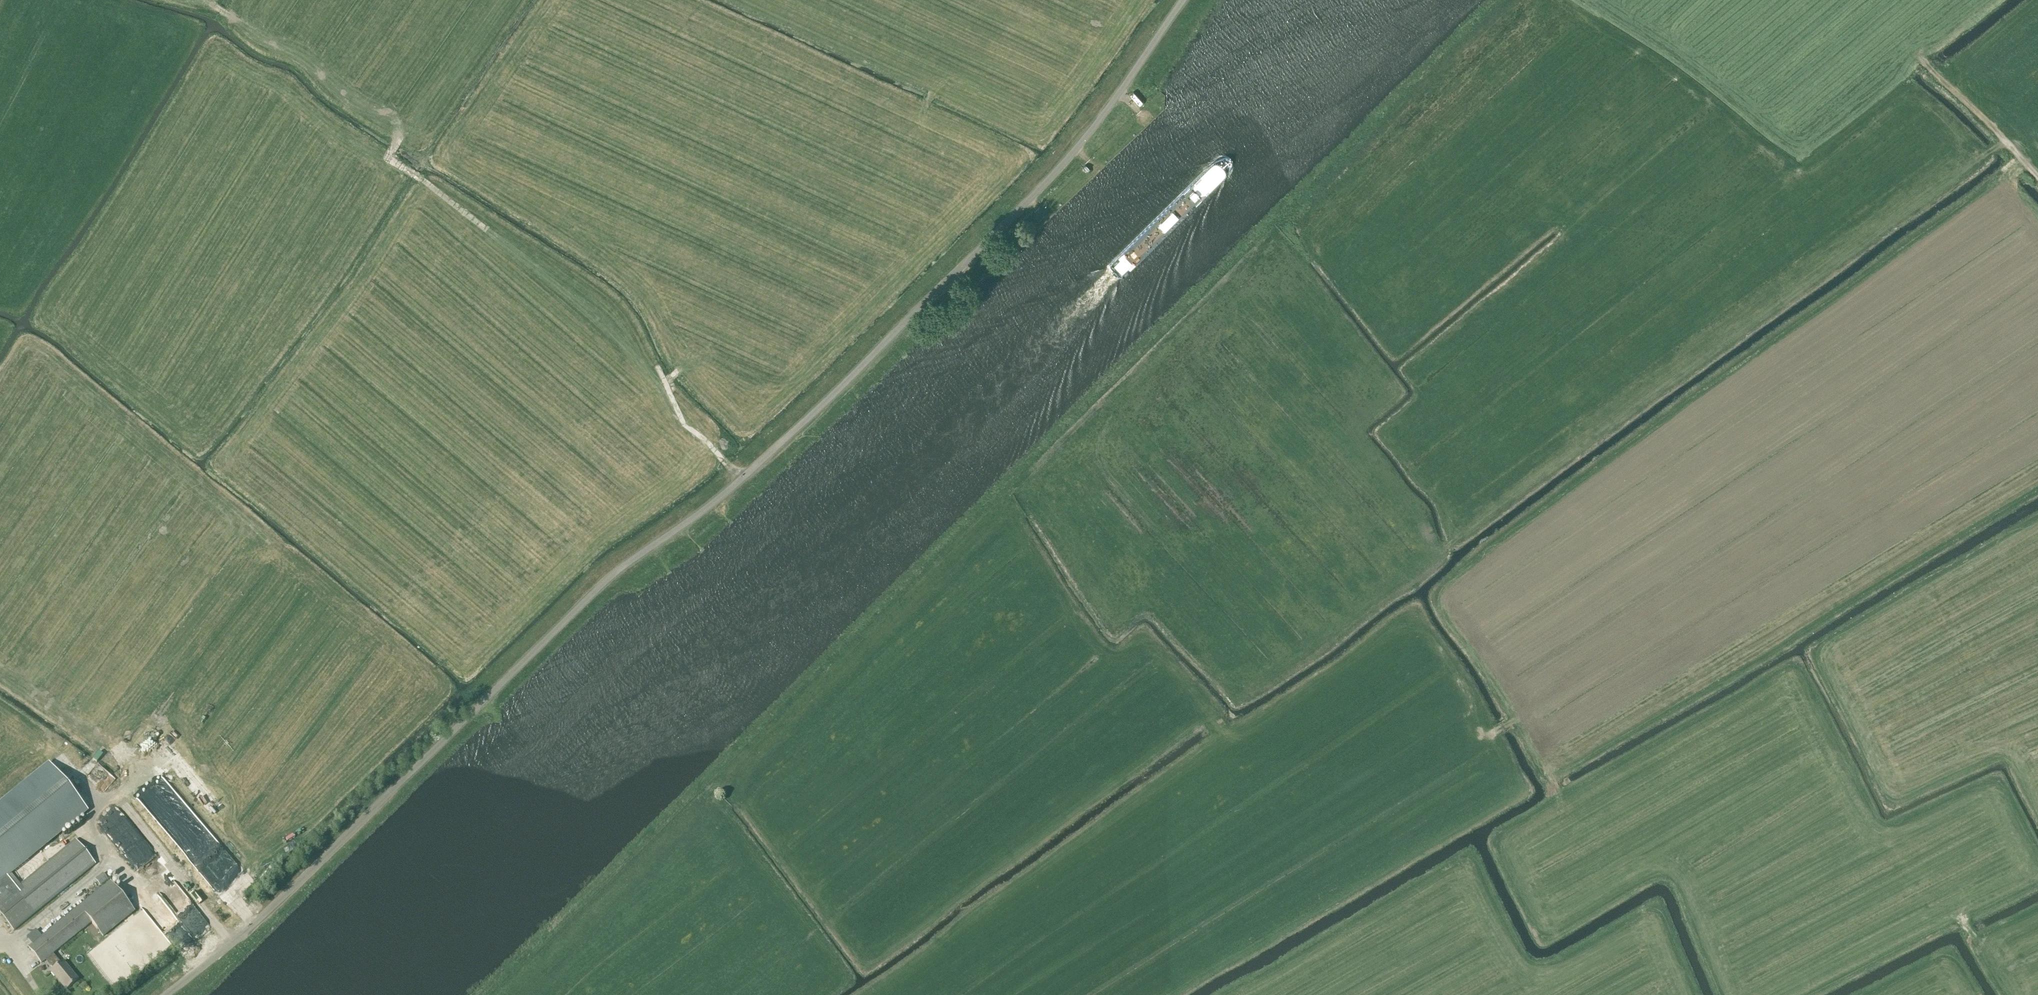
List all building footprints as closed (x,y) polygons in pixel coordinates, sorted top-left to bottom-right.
[(76,840),(21,885),(13,875),(89,812),(50,763),(0,803),(0,913),(14,931),(96,864),(76,840)] [(101,887),(109,880),(103,873),(95,880),(101,887)] [(104,937),(135,911),(129,904),(110,881),(29,948),(42,963),(46,960),(54,969),(51,971),(67,990),(79,980),(63,962),(61,964),(53,954),(92,923),(98,930),(98,929),(104,937)] [(197,938),(212,927),(198,908),(192,912),(196,916),(189,921),(192,924),(189,926),(197,938)]
